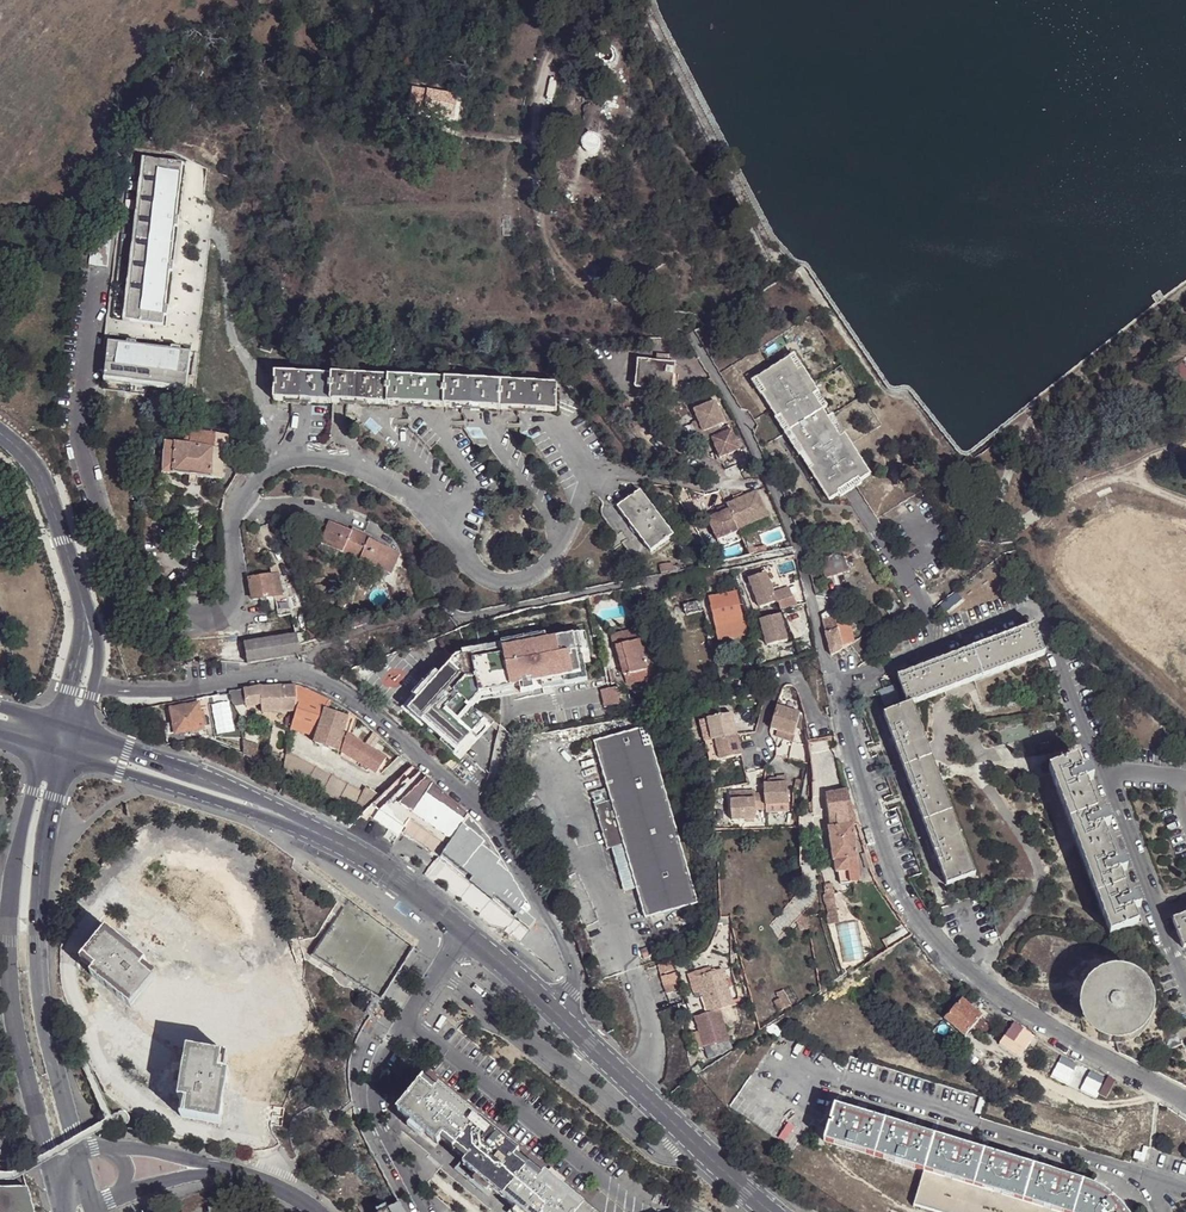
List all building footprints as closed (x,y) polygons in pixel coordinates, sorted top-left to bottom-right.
[(459,94),(411,86),(407,108),(455,117),(459,94)] [(598,136),(596,134),(594,132),(591,131),(588,131),(585,132),(583,134),(581,137),(581,140),(581,143),(582,146),(585,148),(587,149),(590,149),(593,149),(596,147),(597,146),(598,145),(599,142),(599,139),(598,136)] [(183,162),(142,157),(122,326),(163,331),(183,162)] [(261,341),(258,348),(269,353),(272,344),(261,341)] [(191,353),(108,343),(104,383),(187,393),(191,353)] [(794,353),(788,356),(796,369),(801,366),(802,366),(794,353)] [(788,356),(756,376),(764,389),(760,391),(775,416),(780,413),(788,426),(796,438),(804,452),(812,465),(808,468),(828,500),(838,495),(835,490),(856,477),(859,482),(869,475),(843,433),(838,436),(835,431),(826,417),(820,406),(812,394),(816,391),(801,366),(796,369),(788,356)] [(669,362),(655,361),(637,358),(634,384),(653,386),(652,388),(671,390),(674,362),(669,362)] [(327,401),(328,373),(271,371),(270,399),(327,401)] [(385,375),(328,373),(327,401),(384,403),(385,375)] [(442,377),(385,375),(384,403),(440,405),(442,377)] [(764,389),(756,376),(751,379),(759,392),(760,391),(764,389)] [(498,379),(442,377),(440,405),(497,407),(498,379)] [(555,382),(498,379),(497,407),(554,409),(555,382)] [(812,394),(820,406),(825,403),(817,390),(816,391),(812,394)] [(713,439),(722,435),(719,426),(726,423),(716,401),(695,410),(699,420),(704,431),(698,434),(703,443),(713,439)] [(780,413),(775,416),(774,417),(782,430),(788,426),(780,413)] [(826,417),(835,431),(841,428),(832,413),(826,417)] [(704,431),(699,420),(693,422),(698,434),(704,431)] [(183,438),(186,439),(191,439),(192,431),(184,430),(183,438)] [(733,430),(722,435),(713,439),(721,459),(741,450),(733,430)] [(186,439),(186,445),(214,448),(226,450),(228,438),(226,435),(192,431),(191,439),(186,439)] [(804,452),(796,438),(790,442),(799,456),(804,452)] [(164,473),(174,474),(177,445),(167,443),(164,473)] [(174,474),(189,476),(197,477),(211,478),(214,448),(186,445),(177,445),(174,474)] [(214,448),(211,478),(221,479),(226,450),(214,448)] [(197,477),(189,476),(189,483),(197,484),(197,477)] [(838,495),(838,496),(859,483),(859,482),(856,477),(835,490),(838,495)] [(639,490),(616,507),(650,552),(673,535),(639,490)] [(720,514),(709,519),(718,540),(739,531),(739,529),(769,516),(758,491),(718,509),(720,514)] [(352,532),(351,532),(330,523),(321,544),(343,554),(352,532)] [(352,530),(351,532),(352,532),(343,554),(360,561),(368,540),(370,540),(370,539),(352,530)] [(390,550),(368,540),(360,561),(381,571),(390,550)] [(398,554),(390,550),(381,571),(388,575),(398,554)] [(843,555),(820,562),(825,578),(848,571),(843,555)] [(660,574),(681,570),(680,564),(673,565),(672,562),(659,564),(660,574)] [(720,570),(703,573),(705,584),(722,582),(720,570)] [(771,592),(764,571),(746,577),(757,607),(773,601),(773,603),(790,596),(786,587),(771,592)] [(249,579),(252,600),(282,595),(278,575),(249,579)] [(735,621),(740,620),(735,593),(708,598),(713,625),(735,621)] [(699,601),(683,605),(685,615),(701,611),(699,601)] [(828,610),(821,615),(822,620),(833,617),(832,611),(828,610)] [(784,639),(777,612),(756,617),(763,643),(784,639)] [(822,620),(825,634),(838,630),(835,617),(822,620)] [(748,635),(744,619),(740,620),(735,621),(737,627),(738,637),(748,635)] [(715,631),(737,627),(735,621),(713,625),(715,631)] [(622,676),(648,669),(640,639),(642,639),(638,627),(610,635),(613,648),(616,648),(622,676)] [(898,678),(908,707),(911,706),(1046,657),(1036,629),(898,678)] [(831,657),(842,649),(838,630),(825,634),(831,657)] [(416,699),(405,712),(458,760),(491,723),(470,706),(482,692),(511,688),(513,697),(532,694),(531,688),(588,677),(584,663),(591,662),(585,631),(548,637),(546,633),(461,650),(462,653),(456,654),(437,674),(433,670),(412,694),(416,699)] [(245,643),(248,663),(300,655),(298,646),(297,640),(297,636),(282,637),(245,643)] [(650,679),(648,669),(622,676),(625,686),(650,679)] [(262,686),(244,688),(246,705),(261,703),(261,711),(290,711),(286,726),(291,728),(296,711),(295,685),(262,686)] [(298,685),(295,685),(296,711),(291,728),(295,729),(317,736),(327,699),(324,697),(298,685)] [(893,686),(879,691),(884,707),(898,703),(893,686)] [(724,701),(742,696),(739,687),(722,692),(724,701)] [(230,699),(235,706),(246,705),(244,688),(236,690),(229,692),(230,699)] [(619,706),(616,688),(600,690),(603,708),(619,706)] [(349,711),(327,699),(317,736),(315,742),(336,750),(347,716),(349,711)] [(185,741),(184,738),(182,732),(204,728),(199,703),(179,707),(178,700),(170,701),(176,733),(170,734),(166,736),(168,744),(185,741)] [(772,706),(766,728),(774,730),(790,734),(792,726),(794,717),(795,711),(772,706)] [(911,706),(908,707),(883,716),(946,885),(974,876),(911,706)] [(792,726),(800,727),(799,720),(797,711),(795,711),(794,717),(792,726)] [(702,745),(733,736),(728,715),(697,723),(702,745)] [(351,718),(347,716),(336,750),(341,752),(346,734),(351,718)] [(608,849),(612,848),(624,844),(637,887),(646,917),(699,901),(646,725),(594,742),(611,800),(595,804),(608,849)] [(790,734),(774,730),(772,737),(788,740),(790,734)] [(385,759),(346,734),(341,752),(375,774),(385,759)] [(739,756),(733,736),(702,745),(707,764),(739,756)] [(257,744),(241,740),(242,752),(257,758),(257,744)] [(789,741),(785,758),(807,762),(809,755),(804,745),(789,741)] [(362,793),(285,751),(280,771),(362,815),(371,807),(379,799),(366,788),(362,793)] [(1106,815),(1099,818),(1087,783),(1094,780),(1091,771),(1083,773),(1078,760),(1050,770),(1109,934),(1138,923),(1132,910),(1140,907),(1136,897),(1128,899),(1119,873),(1127,871),(1123,860),(1115,863),(1103,828),(1110,826),(1106,815)] [(409,822),(448,846),(448,847),(440,860),(521,926),(532,913),(489,840),(475,825),(412,768),(379,799),(371,807),(404,828),(409,822)] [(770,784),(762,785),(763,794),(764,806),(787,804),(785,775),(774,776),(775,778),(775,784),(770,784)] [(752,792),(729,794),(730,801),(753,799),(752,795),(752,792)] [(859,885),(852,792),(826,794),(834,887),(859,885)] [(764,806),(763,794),(752,795),(753,799),(730,801),(732,822),(756,819),(755,811),(765,810),(764,806)] [(787,804),(764,806),(765,810),(765,814),(788,812),(787,804)] [(404,828),(401,833),(440,858),(448,846),(409,822),(404,828)] [(624,844),(612,848),(625,890),(637,887),(624,844)] [(1185,947),(1185,915),(1172,920),(1182,949),(1185,947)] [(128,1007),(154,975),(142,965),(145,961),(105,929),(79,961),(92,971),(89,975),(128,1007)] [(652,956),(648,946),(642,948),(645,958),(652,956)] [(667,992),(684,987),(676,960),(659,964),(667,992)] [(696,992),(703,990),(698,975),(713,970),(712,966),(690,973),(696,992)] [(713,970),(698,975),(703,990),(710,1011),(721,1007),(735,1003),(724,967),(713,970)] [(1092,977),(1085,984),(1081,991),(1078,1000),(1077,1009),(1079,1018),(1083,1027),(1089,1034),(1097,1039),(1105,1043),(1113,1044),(1123,1043),(1131,1039),(1139,1034),(1145,1027),(1149,1018),(1151,1009),(1150,1000),(1147,991),(1142,983),(1136,977),(1127,972),(1118,970),(1109,970),(1100,972),(1092,977)] [(971,1029),(981,1018),(982,1017),(977,1012),(961,999),(944,1019),(965,1037),(971,1029)] [(710,1011),(696,1015),(701,1031),(705,1045),(731,1037),(721,1007),(710,1011)] [(990,1025),(981,1018),(971,1029),(980,1036),(990,1025)] [(1033,1035),(1013,1022),(998,1044),(1018,1057),(1033,1035)] [(701,1031),(692,1034),(697,1048),(705,1045),(701,1031)] [(227,1054),(186,1046),(178,1098),(183,1099),(180,1115),(220,1123),(229,1072),(224,1071),(227,1054)] [(1115,1079),(1108,1075),(1099,1093),(1106,1097),(1115,1079)] [(452,1150),(478,1118),(439,1087),(436,1090),(424,1081),(399,1113),(438,1144),(440,1140),(452,1150)] [(923,1171),(1059,1211),(1073,1211),(1082,1179),(1041,1167),(1040,1170),(1023,1165),(1023,1163),(991,1153),(990,1155),(973,1150),(974,1148),(942,1138),(941,1141),(924,1136),(925,1133),(893,1123),(892,1126),(874,1121),(875,1118),(835,1106),(830,1121),(832,1122),(831,1126),(828,1125),(824,1142),(923,1171)] [(507,1202),(533,1169),(517,1156),(519,1152),(478,1118),(452,1150),(466,1162),(463,1166),(507,1202)] [(588,1209),(545,1174),(543,1177),(533,1169),(507,1202),(520,1211),(586,1211),(588,1209)] [(923,1171),(914,1206),(934,1211),(1059,1211),(923,1171)] [(1073,1211),(1125,1211),(1119,1204),(1105,1191),(1091,1184),(1082,1179),(1073,1211)] [(26,1186),(0,1185),(0,1211),(33,1211),(26,1186)]
